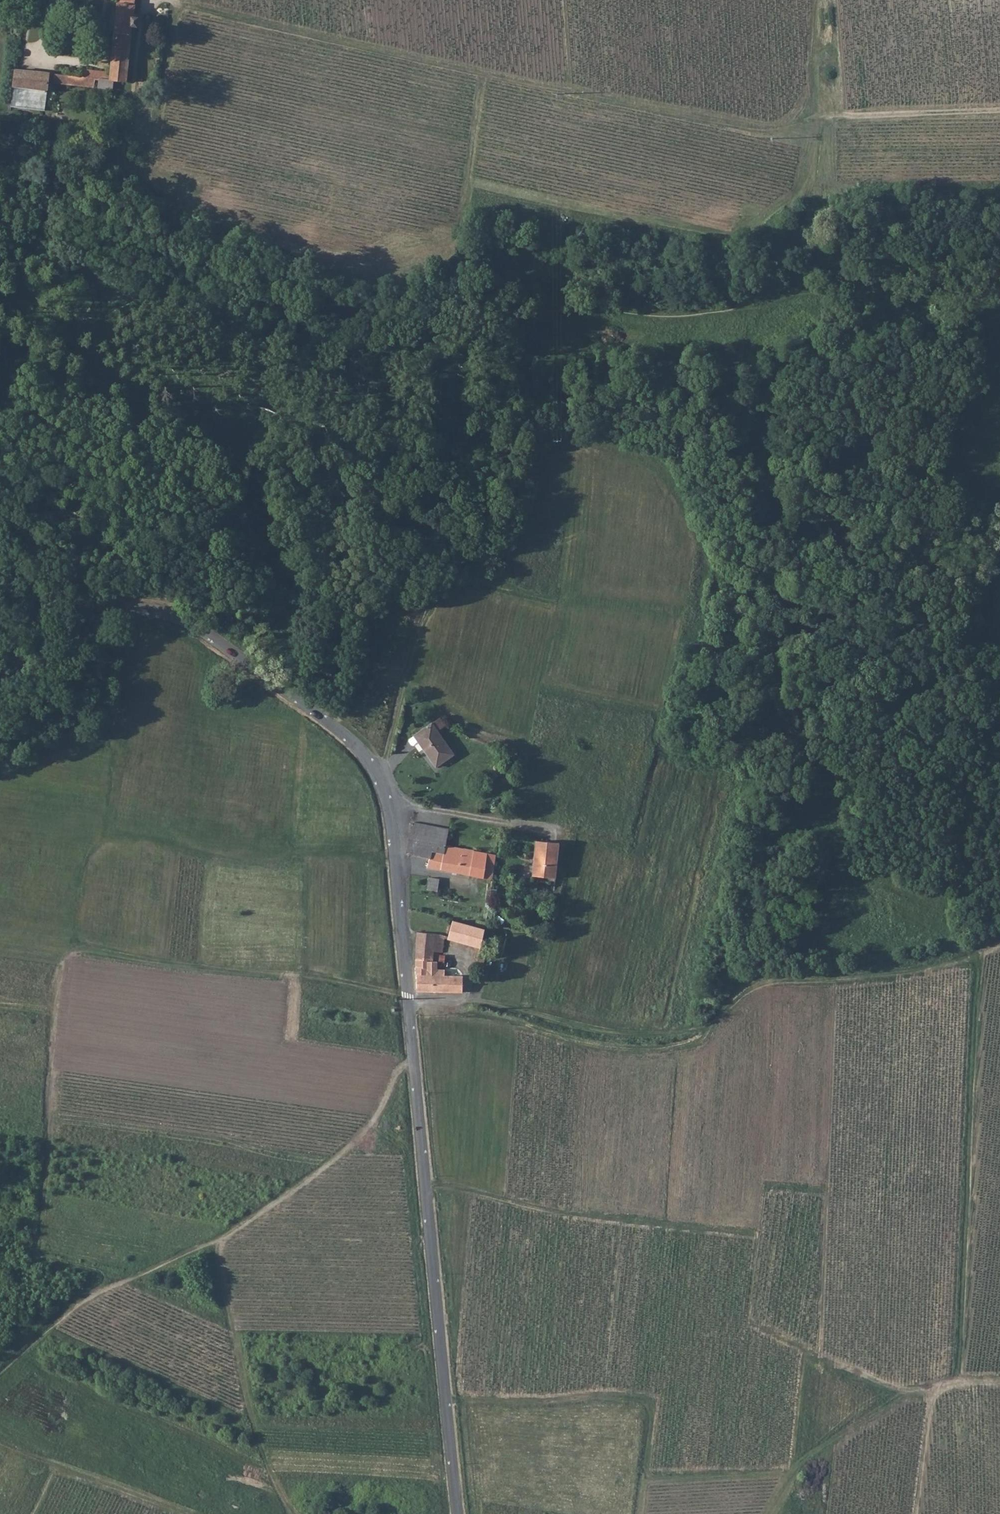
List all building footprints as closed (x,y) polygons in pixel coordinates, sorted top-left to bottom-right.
[(69,87),(111,92),(113,82),(127,85),(135,29),(143,29),(144,23),(143,17),(140,11),(140,0),(119,0),(113,75),(85,72),(85,77),(69,75),(69,87)] [(18,69),(16,89),(49,92),(52,73),(18,69)] [(69,75),(57,74),(56,86),(69,87),(69,75)] [(445,726),(440,720),(410,742),(410,744),(413,747),(415,748),(420,744),(438,769),(455,757),(437,732),(445,726)] [(463,856),(464,850),(446,847),(449,832),(414,825),(411,838),(411,841),(434,848),(434,846),(446,849),(445,856),(462,859),(463,856)] [(430,862),(428,870),(483,882),(488,855),(474,852),(472,858),(463,856),(462,859),(445,856),(446,849),(434,846),(434,848),(411,841),(407,857),(430,862)] [(537,844),(533,879),(557,882),(560,847),(537,844)] [(491,884),(497,857),(488,855),(483,882),(491,884)] [(429,880),(427,893),(438,894),(439,881),(429,880)] [(473,929),(454,923),(449,941),(482,950),(486,932),(473,929)] [(417,934),(417,949),(444,954),(444,937),(417,934)] [(434,954),(444,954),(417,949),(417,962),(428,963),(434,963),(434,954)] [(417,971),(428,971),(428,963),(417,962),(417,971)] [(428,976),(437,977),(438,965),(437,964),(434,963),(428,963),(428,971),(428,976)] [(428,971),(417,971),(417,977),(417,992),(434,993),(434,981),(445,982),(445,977),(437,977),(428,976),(428,971)] [(434,993),(463,993),(464,978),(445,977),(445,982),(434,981),(434,993)]
